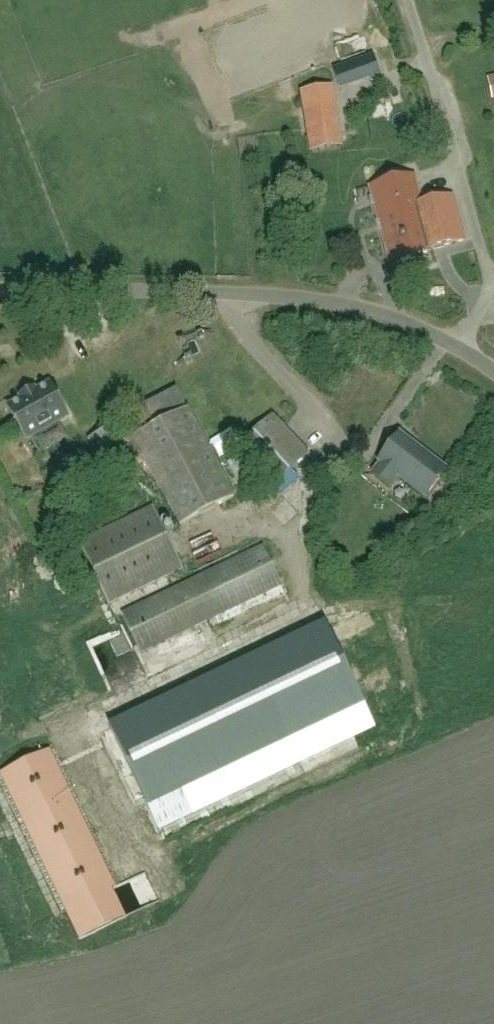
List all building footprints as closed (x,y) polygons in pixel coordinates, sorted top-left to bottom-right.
[(375,56),(333,71),(339,87),(380,72),(375,56)] [(493,83),(493,64),(464,76),(471,92),(493,83)] [(487,121),(493,117),(493,85),(474,95),(487,121)] [(310,152),(343,147),(334,86),(301,91),(310,152)] [(371,185),(390,261),(394,274),(410,269),(407,257),(434,250),(433,249),(467,240),(455,194),(422,203),(414,174),(371,185)] [(358,393),(363,381),(350,377),(346,388),(358,393)] [(68,417),(51,385),(36,393),(34,390),(22,396),(24,400),(9,408),(26,440),(68,417)] [(181,525),(234,498),(189,409),(135,436),(181,525)] [(310,452),(275,415),(238,450),(273,487),(310,452)] [(157,498),(117,423),(89,438),(97,454),(103,450),(135,509),(157,498)] [(427,497),(448,469),(401,433),(380,461),(382,462),(373,473),(390,485),(398,475),(427,497)] [(182,567),(153,506),(79,541),(108,603),(182,567)] [(141,653),(282,585),(263,546),(123,614),(141,653)] [(363,700),(327,624),(110,727),(146,803),(363,700)] [(51,752),(50,751),(1,775),(5,774),(70,910),(112,889),(47,753),(51,752)]
